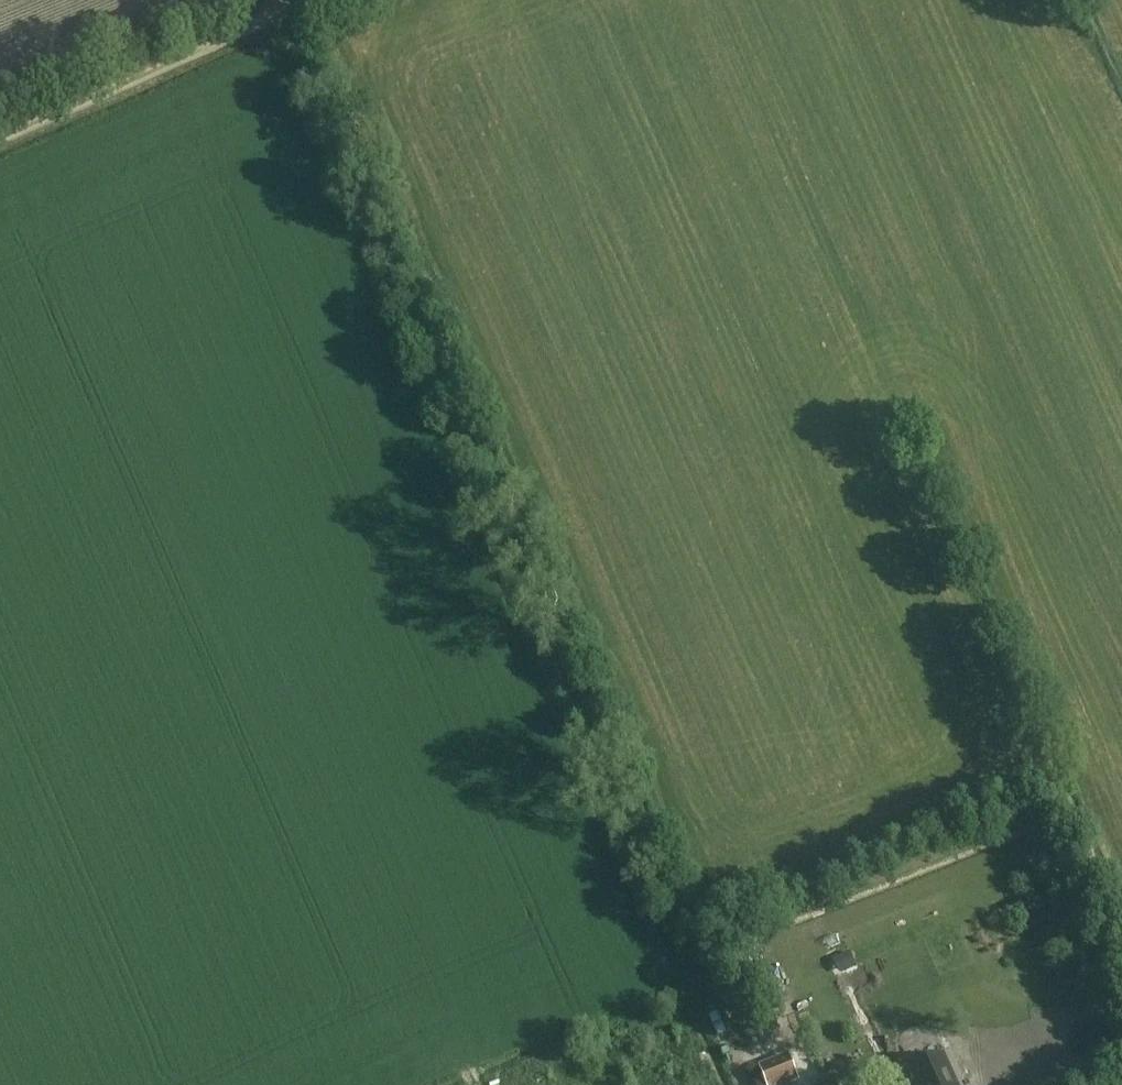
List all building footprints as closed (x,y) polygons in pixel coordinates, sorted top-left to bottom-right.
[(788,1056),(759,1067),(766,1084),(793,1084),(798,1083),(788,1056)] [(914,1071),(921,1084),(957,1084),(954,1078),(951,1079),(942,1058),(914,1071)]
